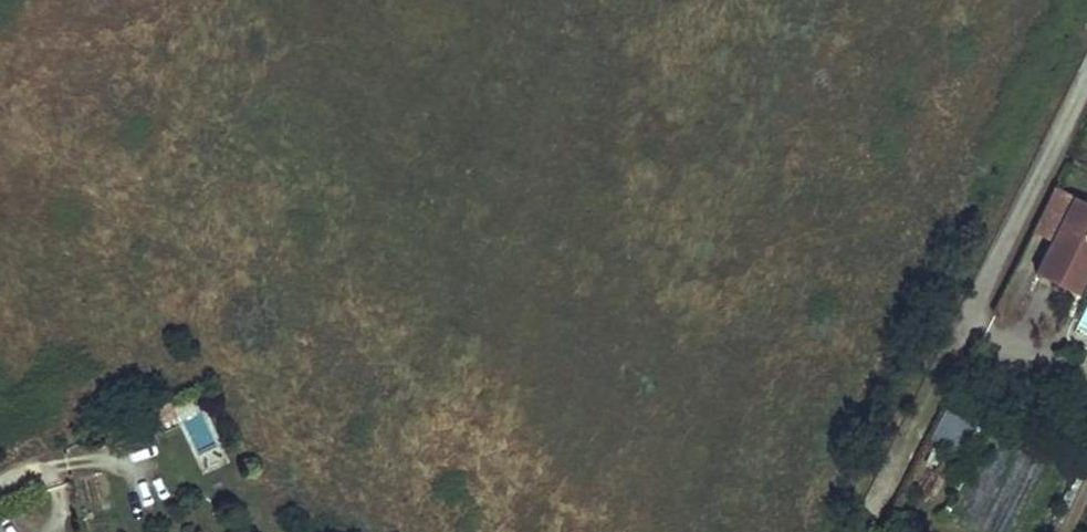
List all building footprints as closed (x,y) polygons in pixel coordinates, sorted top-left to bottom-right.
[(1070,199),(1032,275),(1074,296),(1086,270),(1086,208),(1070,199)] [(172,397),(153,405),(161,423),(180,416),(172,397)]
